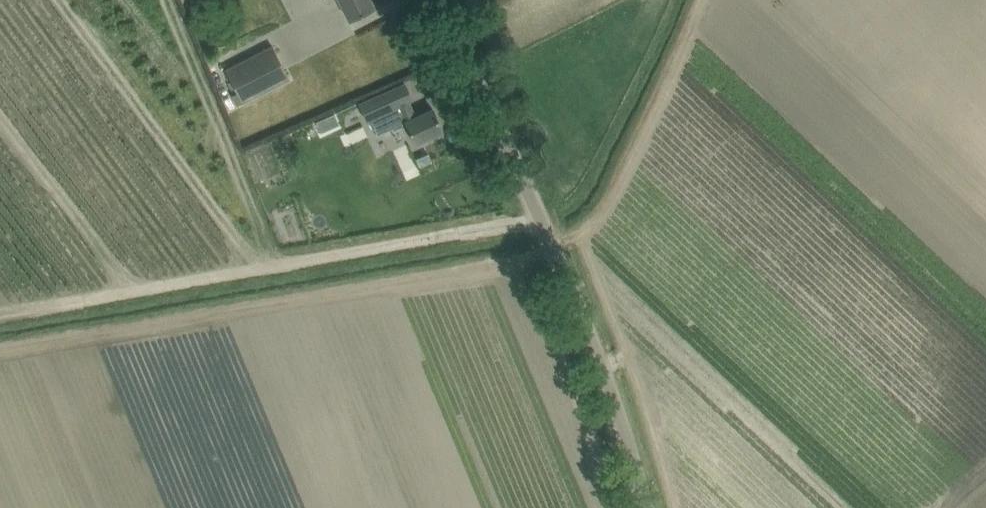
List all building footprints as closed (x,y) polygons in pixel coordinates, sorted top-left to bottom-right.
[(356,16),(374,7),(370,0),(338,0),(348,20),(356,16)] [(288,79),(271,45),(224,68),(242,102),(288,79)] [(404,83),(358,103),(366,120),(371,118),(378,133),(404,121),(414,143),(424,139),(442,130),(432,108),(415,116),(408,100),(411,99),(404,83)] [(378,165),(367,169),(370,177),(381,172),(378,165)]
